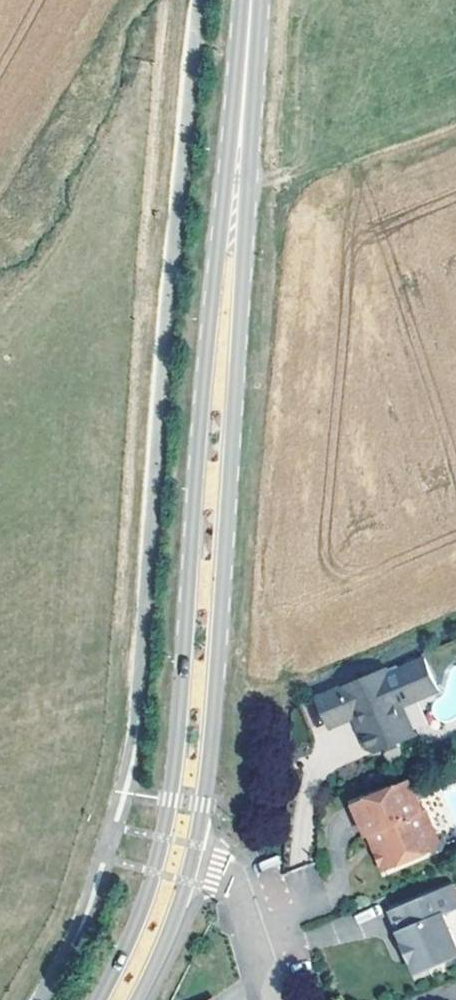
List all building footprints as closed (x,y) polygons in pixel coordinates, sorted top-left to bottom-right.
[(401,705),(438,690),(425,658),(398,669),(396,665),(386,669),(385,668),(316,698),(329,727),(354,716),(359,714),(365,729),(362,735),(368,750),(375,752),(414,735),(401,705)] [(365,729),(359,714),(354,716),(362,735),(365,729)] [(439,841),(425,810),(423,810),(410,780),(353,804),(367,836),(369,835),(373,833),(379,845),(374,847),(384,870),(436,848),(439,841)] [(379,845),(373,833),(369,835),(374,847),(379,845)] [(454,884),(448,887),(455,906),(455,907),(455,888),(454,884)] [(443,913),(455,908),(455,906),(448,887),(390,911),(405,947),(408,945),(411,955),(409,956),(416,974),(455,956),(455,944),(443,913)] [(342,940),(358,939),(357,922),(376,920),(375,912),(340,915),(342,940)]
